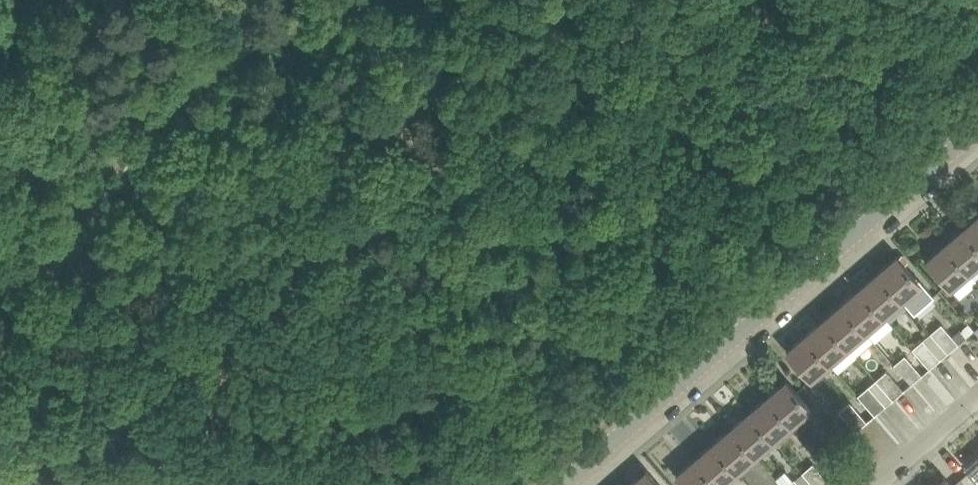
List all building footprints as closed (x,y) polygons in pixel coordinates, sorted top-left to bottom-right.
[(977,243),(977,214),(964,226),(977,243)] [(977,264),(977,243),(964,226),(945,242),(970,271),(977,264)] [(970,271),(945,242),(927,258),(940,273),(951,286),(970,271)] [(879,270),(915,312),(934,296),(921,281),(920,282),(897,255),(879,270)] [(879,270),(860,286),(885,314),(903,299),(914,312),(915,312),(879,270)] [(842,302),(866,330),(885,314),(860,286),(842,302)] [(848,346),(866,330),(842,302),(824,318),(848,346)] [(829,361),(848,346),(824,318),(805,333),(829,361)] [(948,352),(966,336),(960,329),(953,335),(942,322),(931,332),(948,352)] [(787,349),(800,364),(811,377),(829,361),(805,333),(787,349)] [(913,347),(930,367),(941,358),(924,338),(913,347)] [(906,353),(895,363),(911,383),(922,373),(906,353)] [(887,369),(876,379),(893,398),(904,389),(887,369)] [(787,379),(769,394),(793,422),(811,407),(800,394),(787,379)] [(869,385),(858,394),(875,414),(886,405),(869,385)] [(774,438),(793,422),(769,394),(750,410),(774,438)] [(850,401),(840,410),(857,429),(867,420),(850,401)] [(750,410),(732,426),(756,454),(774,438),(750,410)] [(738,470),(756,454),(732,426),(713,442),(738,470)] [(695,457),(695,458),(719,484),(721,484),(738,470),(713,442),(695,457)] [(831,446),(821,456),(838,475),(849,466),(831,446)] [(686,484),(719,484),(695,458),(676,473),(686,484)] [(967,467),(977,480),(977,458),(967,467)] [(803,471),(814,484),(827,484),(830,482),(813,462),(803,471)] [(629,484),(661,484),(647,469),(629,484)] [(934,484),(953,484),(945,476),(934,484)]
